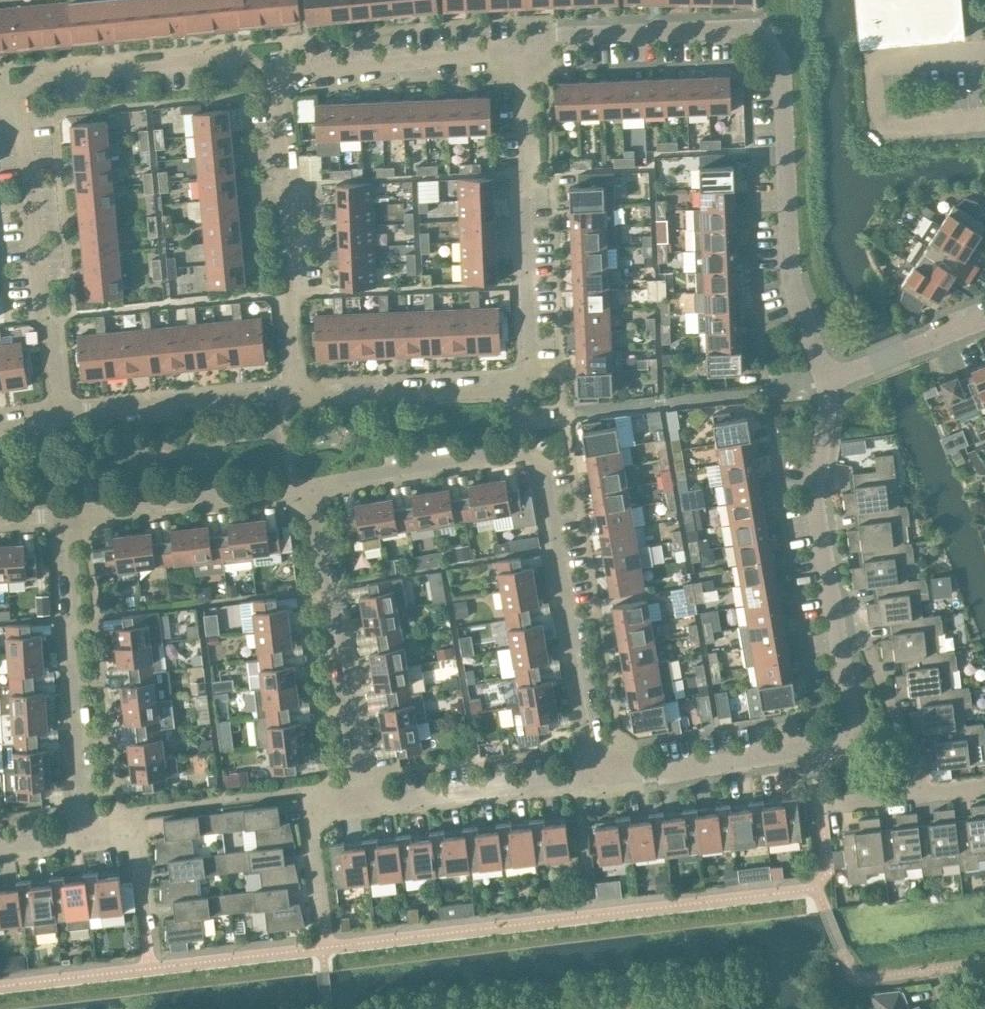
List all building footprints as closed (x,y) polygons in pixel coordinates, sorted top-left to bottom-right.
[(81,0),(67,0),(55,1),(60,45),(60,48),(72,47),(72,44),(85,43),(81,0)] [(105,0),(81,0),(85,43),(99,42),(99,44),(109,43),(105,0)] [(130,0),(105,0),(109,43),(120,42),(120,40),(133,38),(130,0)] [(153,0),(130,0),(133,38),(156,36),(153,0)] [(178,0),(153,0),(156,36),(170,35),(170,37),(181,36),(178,0)] [(202,0),(178,0),(181,36),(191,35),(191,33),(205,32),(202,0)] [(226,0),(202,0),(205,32),(218,30),(218,33),(229,32),(226,0)] [(250,0),(226,0),(229,32),(239,31),(239,28),(252,27),(250,0)] [(274,0),(250,0),(252,27),(266,26),(266,28),(276,27),(274,0)] [(299,0),(274,0),(276,27),(287,26),(287,24),(301,22),(299,0)] [(329,0),(306,0),(308,22),(331,19),(329,0)] [(350,0),(329,0),(331,19),(352,17),(350,0)] [(372,0),(350,0),(352,17),(373,15),(372,0)] [(394,0),(372,0),(373,15),(395,13),(394,0)] [(416,0),(394,0),(395,13),(417,11),(416,0)] [(438,0),(416,0),(417,11),(439,9),(438,0)] [(467,0),(445,0),(445,8),(467,7),(467,0)] [(860,47),(965,37),(962,0),(855,0),(860,47)] [(60,45),(55,1),(32,4),(37,48),(60,45)] [(37,48),(32,4),(7,7),(11,50),(37,48)] [(7,7),(0,8),(0,51),(11,50),(7,7)] [(731,75),(709,76),(711,112),(732,111),(731,75)] [(711,112),(709,76),(688,77),(689,112),(711,112)] [(689,112),(688,77),(667,78),(668,113),(689,112)] [(668,113),(667,78),(643,79),(645,114),(668,113)] [(645,114),(643,79),(622,80),(624,115),(645,114)] [(624,115),(622,80),(600,81),(601,116),(624,115)] [(580,117),(579,81),(556,82),(557,118),(580,117)] [(601,116),(600,81),(579,81),(580,117),(601,116)] [(490,96),(471,97),(473,132),(492,131),(490,96)] [(473,132),(471,97),(451,98),(452,133),(473,132)] [(452,133),(451,98),(427,99),(429,134),(452,133)] [(429,134),(427,99),(403,100),(405,135),(429,134)] [(384,136),(383,100),(361,101),(362,137),(384,136)] [(405,135),(403,100),(383,100),(384,136),(405,135)] [(362,137),(361,101),(339,102),(341,138),(362,137)] [(341,138),(339,102),(316,103),(317,139),(318,155),(341,154),(341,138)] [(229,109),(194,112),(196,135),(231,132),(229,109)] [(107,121),(72,124),(74,148),(109,144),(107,121)] [(163,128),(154,128),(155,139),(164,138),(163,128)] [(149,139),(148,129),(140,130),(141,140),(149,139)] [(233,153),(231,132),(196,135),(198,157),(233,153)] [(165,148),(164,138),(155,139),(156,149),(165,148)] [(150,149),(149,139),(141,140),(142,150),(150,149)] [(711,148),(711,139),(701,140),(701,148),(711,148)] [(721,139),(711,139),(711,148),(722,148),(721,139)] [(668,150),(668,141),(657,141),(658,150),(668,150)] [(678,141),(668,141),(668,150),(678,149),(678,141)] [(111,167),(109,144),(74,148),(76,170),(111,167)] [(235,175),(233,153),(198,157),(200,179),(235,175)] [(735,186),(734,165),(725,166),(725,154),(700,155),(701,188),(735,186)] [(303,155),(304,177),(321,176),(320,155),(303,155)] [(625,166),(625,157),(614,158),(615,167),(625,166)] [(635,157),(625,157),(625,166),(635,166),(635,157)] [(582,168),(582,159),(571,160),(572,168),(582,168)] [(592,159),(582,159),(582,168),(592,167),(592,159)] [(471,172),(470,163),(460,164),(461,172),(471,172)] [(481,163),(470,163),(471,172),(481,172),(481,163)] [(428,174),(428,165),(418,166),(418,174),(428,174)] [(439,173),(438,165),(428,165),(428,174),(439,173)] [(113,186),(111,167),(76,170),(78,190),(113,186)] [(385,176),(385,167),(374,168),(375,176),(385,176)] [(395,175),(395,167),(385,167),(385,176),(395,175)] [(342,178),(342,169),(331,169),(332,178),(342,178)] [(352,169),(342,169),(342,178),(352,177),(352,169)] [(167,170),(159,171),(160,181),(168,181),(167,170)] [(154,182),(153,172),(144,173),(145,183),(154,182)] [(616,206),(614,172),(579,174),(579,186),(570,187),(571,208),(605,207),(614,206),(616,206)] [(237,196),(235,175),(200,179),(202,199),(237,196)] [(495,198),(494,177),(459,178),(459,200),(495,198)] [(413,191),(413,180),(404,181),(404,191),(413,191)] [(169,191),(168,181),(160,181),(161,192),(169,191)] [(155,192),(154,182),(145,183),(146,193),(155,192)] [(373,206),(372,182),(337,184),(338,208),(373,206)] [(115,208),(113,186),(78,190),(80,211),(115,208)] [(736,207),(735,186),(701,188),(702,208),(736,207)] [(428,201),(428,191),(419,191),(420,202),(428,201)] [(239,217),(237,196),(202,199),(204,220),(239,217)] [(941,224),(974,245),(982,232),(979,229),(983,222),(978,219),(984,210),(984,209),(977,201),(966,197),(966,198),(957,205),(954,204),(941,224)] [(496,220),(495,198),(459,200),(460,221),(496,220)] [(665,199),(656,200),(657,210),(666,210),(665,199)] [(429,212),(428,201),(420,202),(420,212),(429,212)] [(651,215),(650,204),(641,205),(642,215),(651,215)] [(374,227),(373,206),(338,208),(339,229),(374,227)] [(615,226),(614,206),(605,207),(571,208),(572,228),(606,227),(615,226)] [(737,227),(736,207),(702,208),(694,209),(695,229),(737,227)] [(118,232),(115,208),(80,211),(82,236),(118,232)] [(666,220),(666,210),(657,210),(657,220),(666,220)] [(414,222),(414,212),(405,212),(406,223),(414,222)] [(171,214),(163,214),(164,225),(172,224),(171,214)] [(158,225),(157,215),(148,216),(149,226),(158,225)] [(241,239),(239,217),(204,220),(206,243),(241,239)] [(974,245),(941,224),(933,219),(921,237),(916,234),(915,236),(928,244),(978,276),(983,269),(966,257),(974,245)] [(497,241),(496,220),(460,221),(461,243),(497,241)] [(415,233),(414,222),(406,223),(406,233),(415,233)] [(173,234),(172,224),(164,225),(165,235),(173,234)] [(159,236),(158,225),(149,226),(150,236),(159,236)] [(375,248),(374,227),(339,229),(340,249),(375,248)] [(607,247),(606,227),(572,228),(573,249),(607,247)] [(738,248),(737,227),(695,229),(695,250),(703,249),(703,250),(738,248)] [(119,253),(118,232),(82,236),(84,256),(119,253)] [(430,242),(430,232),(421,232),(421,243),(430,242)] [(652,245),(652,235),(643,235),(643,245),(652,245)] [(978,276),(928,244),(915,236),(913,238),(917,241),(906,259),(915,265),(948,285),(955,274),(973,284),(978,276)] [(244,263),(241,239),(206,243),(208,266),(244,263)] [(498,262),(497,241),(461,243),(462,264),(498,262)] [(667,251),(667,241),(658,241),(659,251),(667,251)] [(430,253),(430,242),(421,243),(422,253),(430,253)] [(652,255),(652,245),(643,245),(643,256),(652,255)] [(608,268),(607,247),(573,249),(574,269),(608,268)] [(376,267),(375,248),(340,249),(341,268),(376,267)] [(739,269),(738,248),(703,250),(696,250),(696,270),(739,269)] [(668,261),(667,251),(659,251),(659,261),(668,261)] [(122,275),(119,253),(84,256),(86,279),(122,275)] [(416,265),(416,255),(407,255),(407,266),(416,265)] [(175,256),(167,257),(168,267),(176,266),(175,256)] [(162,268),(161,257),(152,258),(153,269),(162,268)] [(498,281),(498,262),(462,264),(463,282),(498,281)] [(246,283),(244,263),(208,266),(210,286),(246,283)] [(417,276),(416,265),(407,266),(408,276),(417,276)] [(939,299),(948,285),(915,265),(902,285),(904,287),(901,298),(901,299),(909,307),(919,311),(920,310),(926,301),(931,304),(935,297),(939,299)] [(177,276),(176,266),(168,267),(169,277),(177,276)] [(377,286),(376,267),(341,268),(342,288),(377,286)] [(163,278),(162,268),(153,269),(154,279),(163,278)] [(609,288),(608,268),(574,269),(575,290),(609,288)] [(740,289),(739,269),(696,270),(697,291),(740,289)] [(432,284),(431,274),(423,274),(423,284),(432,284)] [(123,295),(122,275),(86,279),(88,298),(123,295)] [(657,289),(657,279),(648,280),(648,290),(657,289)] [(666,279),(657,279),(657,289),(666,289),(666,279)] [(619,288),(609,288),(575,290),(576,310),(610,309),(619,308),(619,288)] [(658,300),(657,289),(648,290),(649,300),(658,300)] [(666,299),(666,289),(657,289),(658,300),(666,299)] [(740,309),(740,289),(697,291),(695,291),(696,311),(698,311),(740,309)] [(478,353),(475,290),(470,290),(471,308),(453,309),(455,354),(478,353)] [(480,308),(479,290),(475,290),(478,353),(501,352),(501,336),(503,336),(503,322),(500,322),(499,307),(480,308)] [(432,355),(429,292),(425,292),(426,310),(407,311),(409,356),(432,355)] [(455,354),(453,309),(435,310),(434,292),(429,292),(432,355),(455,354)] [(387,357),(384,294),(380,294),(380,312),(362,313),(364,358),(387,357)] [(409,356),(407,311),(389,312),(388,294),(384,294),(387,357),(409,356)] [(341,359),(338,296),(334,296),(335,314),(315,315),(316,330),(313,330),(314,344),(317,344),(317,360),(341,359)] [(364,358),(362,313),(343,314),(343,296),(338,296),(341,359),(364,358)] [(242,364),(236,302),(232,302),(234,320),(215,322),(220,366),(242,364)] [(243,319),(241,302),(236,302),(242,364),(266,362),(265,347),(267,346),(266,332),(263,333),(262,317),(243,319)] [(197,369),(191,306),(187,307),(188,325),(170,326),(174,371),(197,369)] [(220,366),(215,322),(197,324),(195,306),(191,306),(197,369),(220,366)] [(611,329),(610,309),(576,310),(576,331),(611,329)] [(741,330),(740,309),(698,311),(699,331),(707,331),(741,330)] [(174,371),(170,326),(152,328),(150,310),(146,311),(152,373),(174,371)] [(152,373),(146,311),(141,311),(143,329),(125,331),(129,375),(152,373)] [(106,377),(100,315),(96,316),(98,333),(79,335),(80,351),(77,351),(78,365),(81,365),(83,380),(106,377)] [(129,375),(125,331),(106,333),(105,315),(100,315),(106,377),(129,375)] [(656,327),(655,317),(646,317),(647,328),(656,327)] [(670,322),(662,323),(662,333),(671,333),(670,322)] [(5,389),(29,386),(26,371),(29,370),(27,356),(24,357),(22,342),(3,345),(0,327),(0,354),(5,389)] [(656,337),(656,327),(647,328),(647,338),(656,337)] [(612,349),(611,329),(576,331),(577,351),(612,349)] [(742,350),(741,330),(707,331),(708,352),(742,350)] [(671,343),(671,333),(662,333),(662,343),(671,343)] [(621,349),(612,349),(577,351),(578,372),(613,370),(622,370),(621,349)] [(743,371),(742,350),(708,352),(709,381),(726,380),(726,372),(743,371)] [(672,364),(672,353),(663,354),(663,364),(672,364)] [(657,368),(657,357),(648,358),(649,368),(657,368)] [(972,369),(974,372),(967,375),(979,407),(984,405),(984,364),(972,369)] [(658,378),(657,368),(649,368),(649,378),(658,378)] [(614,391),(613,370),(578,372),(579,401),(599,400),(599,392),(614,391)] [(979,407),(967,375),(959,378),(958,375),(960,370),(959,370),(957,375),(942,381),(938,379),(937,379),(942,381),(949,400),(947,405),(948,405),(950,401),(956,417),(979,407)] [(679,423),(677,410),(668,412),(670,425),(679,423)] [(663,428),(660,411),(649,412),(652,430),(655,429),(663,428)] [(713,414),(718,443),(752,437),(748,416),(731,419),(730,411),(713,414)] [(621,446),(617,425),(615,414),(601,417),(601,420),(582,423),(587,452),(621,446)] [(665,438),(663,428),(655,429),(656,440),(665,438)] [(755,457),(752,437),(718,443),(721,463),(755,457)] [(682,449),(680,439),(672,440),(673,450),(682,449)] [(624,466),(621,446),(587,452),(590,472),(624,466)] [(669,458),(667,448),(658,450),(660,460),(669,458)] [(895,469),(893,453),(875,456),(877,470),(853,473),(855,491),(843,492),(846,513),(858,512),(858,511),(897,506),(893,470),(895,469)] [(759,477),(755,457),(721,463),(725,483),(759,477)] [(670,469),(669,458),(660,460),(662,470),(670,469)] [(684,459),(675,460),(677,470),(685,469),(684,459)] [(628,486),(624,466),(590,472),(594,492),(628,486)] [(687,479),(685,469),(677,470),(678,481),(687,479)] [(762,497),(759,477),(725,483),(728,503),(762,497)] [(507,478),(488,481),(494,515),(496,530),(537,523),(532,495),(521,497),(519,486),(508,488),(507,478)] [(494,515),(488,481),(469,484),(471,494),(461,496),(465,520),(494,515)] [(631,506),(628,486),(594,492),(597,512),(631,506)] [(465,520),(461,496),(452,497),(450,487),(431,491),(437,525),(465,520)] [(675,499),(674,489),(665,490),(667,500),(675,499)] [(437,525),(431,491),(413,494),(414,504),(404,505),(409,529),(437,525)] [(409,529),(404,505),(395,507),(393,497),(374,500),(380,534),(409,529)] [(765,517),(762,497),(728,503),(732,523),(765,517)] [(677,509),(675,499),(667,500),(669,511),(677,509)] [(692,509),(691,499),(682,501),(684,511),(692,509)] [(380,534),(374,500),(356,504),(357,513),(347,515),(351,539),(361,538),(363,549),(382,546),(380,534)] [(909,523),(907,505),(897,506),(858,511),(858,512),(860,528),(848,530),(850,551),(862,549),(902,544),(902,543),(899,524),(909,523)] [(635,527),(631,506),(597,512),(601,532),(635,527)] [(694,520),(692,509),(684,511),(685,521),(694,520)] [(769,538),(765,517),(732,523),(735,544),(769,538)] [(279,526),(268,528),(267,518),(248,520),(253,566),(283,562),(282,553),(282,551),(280,539),(279,526)] [(253,566),(248,520),(229,522),(230,532),(220,533),(223,557),(225,569),(253,566)] [(223,557),(220,533),(211,534),(210,524),(191,527),(195,561),(223,557)] [(285,538),(280,539),(282,551),(282,553),(294,552),(292,538),(291,525),(283,526),(285,538)] [(195,561),(191,527),(172,529),(173,539),(163,540),(166,564),(195,561)] [(638,547),(635,527),(601,532),(604,552),(638,547)] [(682,539),(681,529),(672,531),(674,541),(682,539)] [(166,564),(163,540),(154,541),(153,531),(133,533),(137,568),(166,564)] [(137,568),(133,533),(115,536),(116,545),(105,547),(108,571),(137,568)] [(772,558),(769,538),(735,544),(739,564),(772,558)] [(684,549),(682,539),(674,541),(675,551),(684,549)] [(699,550),(697,540),(689,541),(691,551),(699,550)] [(912,542),(902,543),(902,544),(862,549),(864,566),(852,567),(855,588),(877,586),(877,585),(906,581),(906,580),(904,562),(914,560),(912,542)] [(25,543),(6,544),(8,579),(38,577),(37,552),(26,553),(25,543)] [(6,544),(0,545),(0,579),(8,579),(6,544)] [(649,545),(638,547),(604,552),(608,572),(642,567),(653,565),(649,545)] [(701,560),(699,550),(691,551),(692,561),(701,560)] [(523,567),(521,557),(497,561),(502,590),(536,584),(533,566),(523,567)] [(776,578),(772,558),(739,564),(742,584),(776,578)] [(645,588),(642,567),(608,572),(611,593),(645,588)] [(779,599),(776,578),(742,584),(745,604),(779,599)] [(926,578),(906,580),(906,581),(877,585),(877,586),(879,602),(867,603),(869,624),(891,622),(891,621),(921,617),(921,616),(918,598),(928,597),(926,578)] [(398,608),(393,579),(369,583),(370,594),(361,595),(364,614),(398,608)] [(702,581),(693,582),(695,592),(704,591),(702,581)] [(695,592),(693,582),(685,583),(686,594),(695,592)] [(539,603),(536,584),(502,590),(507,618),(531,614),(529,605),(539,603)] [(705,601),(704,591),(695,592),(697,602),(705,601)] [(697,602),(695,592),(686,594),(688,604),(697,602)] [(290,626),(288,607),(278,608),(277,598),(240,602),(244,632),(256,630),(290,626)] [(783,619),(779,599),(745,604),(749,624),(783,619)] [(651,621),(647,600),(613,605),(617,627),(651,621)] [(403,636),(398,608),(364,614),(367,633),(377,631),(378,641),(403,636)] [(163,641),(160,611),(124,616),(125,627),(115,628),(117,647),(151,643),(163,641)] [(533,624),(531,614),(507,618),(512,647),(546,641),(543,622),(533,624)] [(940,614),(921,616),(921,617),(891,621),(891,622),(893,638),(881,639),(883,660),(905,658),(905,657),(935,653),(933,634),(943,633),(940,614)] [(783,619),(749,624),(740,626),(744,646),(786,639),(783,619)] [(654,641),(651,621),(617,627),(620,647),(654,641)] [(712,621),(703,622),(705,632),(713,631),(712,621)] [(32,634),(31,623),(7,625),(9,655),(43,652),(42,633),(32,634)] [(699,633),(697,623),(688,625),(690,635),(699,633)] [(293,645),(290,626),(256,630),(260,658),(284,656),(283,646),(293,645)] [(715,641),(713,631),(705,632),(706,642),(715,641)] [(700,643),(699,633),(690,635),(692,645),(700,643)] [(407,665),(403,636),(378,641),(380,650),(370,652),(374,671),(407,665)] [(790,659),(786,639),(744,646),(747,666),(756,665),(790,659)] [(163,641),(151,643),(117,647),(120,665),(129,664),(131,674),(155,671),(167,670),(163,641)] [(549,660),(546,641),(512,647),(517,675),(541,671),(539,661),(549,660)] [(658,661),(654,641),(620,647),(624,667),(658,661)] [(955,650),(935,653),(905,657),(905,658),(908,674),(895,676),(898,696),(920,694),(920,693),(949,690),(949,689),(947,670),(957,669),(955,650)] [(45,671),(43,652),(9,655),(11,683),(35,682),(35,672),(45,671)] [(297,683),(295,664),(285,665),(284,656),(260,658),(247,660),(251,689),(297,683)] [(670,659),(658,661),(624,667),(627,687),(673,679),(670,659)] [(793,679),(790,659),(756,665),(759,685),(793,679)] [(718,660),(710,662),(711,672),(720,671),(718,660)] [(706,673),(704,663),(695,664),(697,675),(706,673)] [(412,693),(407,665),(374,671),(377,689),(387,688),(388,697),(412,693)] [(158,700),(155,671),(131,674),(132,684),(122,685),(124,704),(158,700)] [(542,681),(541,671),(517,675),(522,704),(555,698),(552,679),(542,681)] [(722,681),(720,671),(711,672),(713,682),(722,681)] [(707,683),(706,673),(697,675),(699,685),(707,683)] [(677,699),(673,679),(627,687),(631,707),(665,701),(677,699)] [(797,700),(793,679),(759,685),(764,714),(782,711),(780,703),(797,700)] [(35,682),(11,683),(0,684),(0,713),(13,712),(47,710),(46,691),(36,692),(35,682)] [(299,702),(297,683),(251,689),(254,717),(255,717),(291,713),(290,703),(299,702)] [(969,686),(949,689),(949,690),(920,693),(920,694),(922,710),(910,712),(912,733),(934,730),(934,729),(964,726),(964,725),(961,706),(971,705),(969,686)] [(727,690),(715,692),(719,717),(731,715),(727,690)] [(421,692),(412,693),(388,697),(390,707),(380,709),(383,727),(417,722),(426,720),(421,692)] [(713,718),(709,693),(697,695),(701,720),(713,718)] [(172,698),(158,700),(124,704),(126,723),(136,721),(138,731),(162,728),(175,727),(172,698)] [(559,716),(555,698),(522,704),(512,705),(519,747),(540,743),(538,731),(551,729),(549,718),(559,716)] [(670,730),(665,701),(631,707),(634,728),(651,725),(652,733),(670,730)] [(48,729),(47,710),(13,712),(0,713),(2,742),(3,742),(15,741),(39,739),(38,729),(48,729)] [(304,740),(302,721),(292,723),(291,713),(255,717),(258,746),(270,744),(304,740)] [(422,751),(417,722),(383,727),(387,746),(396,744),(398,755),(422,751)] [(984,723),(964,725),(964,726),(934,729),(934,730),(936,746),(924,748),(927,769),(984,762),(984,734),(984,723)] [(165,757),(162,728),(138,731),(139,741),(129,742),(131,761),(165,757)] [(40,749),(39,739),(15,741),(3,742),(5,770),(17,769),(51,767),(50,748),(40,749)] [(306,759),(304,740),(270,744),(273,774),(298,771),(296,760),(306,759)] [(169,786),(167,775),(179,774),(177,755),(165,757),(131,761),(133,780),(143,779),(145,789),(169,786)] [(52,786),(51,767),(17,769),(5,770),(7,800),(43,798),(42,787),(52,786)] [(765,799),(763,799),(768,841),(803,837),(798,795),(784,796),(784,798),(765,800),(765,799)] [(768,841),(763,799),(750,801),(750,802),(732,804),(731,803),(729,803),(735,845),(768,841)] [(735,845),(729,803),(717,804),(717,806),(698,808),(698,807),(696,807),(701,849),(735,845)] [(279,804),(222,811),(227,852),(284,846),(295,845),(297,845),(291,820),(289,821),(281,822),(279,804)] [(971,805),(972,818),(956,819),(959,859),(960,869),(984,866),(984,804),(971,805)] [(701,849),(696,807),(684,809),(684,810),(665,812),(665,811),(663,811),(668,853),(701,849)] [(959,859),(956,819),(954,807),(933,810),(935,822),(918,824),(922,863),(923,874),(941,871),(940,861),(959,859)] [(227,852),(222,811),(165,818),(167,836),(159,837),(159,836),(158,836),(157,861),(159,862),(159,861),(170,860),(227,852)] [(668,853),(663,811),(650,812),(650,814),(631,816),(631,815),(629,815),(635,857),(668,853)] [(922,863),(918,824),(917,812),(896,814),(898,826),(881,828),(884,868),(886,878),(904,876),(903,866),(922,863)] [(635,857),(629,815),(617,816),(617,818),(596,820),(601,861),(635,857)] [(531,819),(531,820),(536,861),(571,857),(566,816),(545,818),(545,817),(531,819)] [(884,868),(881,828),(880,816),(859,819),(860,831),(842,833),(844,849),(832,850),(834,867),(846,865),(848,882),(866,880),(865,870),(884,868)] [(536,861),(531,820),(512,822),(512,821),(497,823),(498,824),(503,865),(536,861)] [(503,865),(498,824),(479,826),(479,825),(464,827),(464,828),(470,869),(503,865)] [(470,869),(464,828),(445,830),(445,829),(431,831),(431,832),(436,873),(470,869)] [(436,873),(431,832),(412,834),(412,833),(397,835),(397,836),(403,877),(436,873)] [(403,877),(397,836),(379,838),(378,837),(364,839),(364,840),(370,881),(403,877)] [(370,881),(364,840),(345,842),(345,841),(331,843),(336,885),(370,881)] [(286,862),(284,846),(227,852),(232,893),(289,886),(300,885),(300,886),(302,885),(295,861),(294,861),(294,862),(286,862)] [(232,893),(227,852),(170,860),(172,876),(164,877),(162,877),(162,902),(164,902),(175,900),(232,893)] [(741,866),(741,878),(786,877),(785,864),(741,866)] [(84,872),(84,874),(90,914),(102,913),(103,925),(126,922),(125,910),(136,909),(133,881),(121,882),(120,869),(99,872),(99,871),(84,872)] [(90,914),(84,874),(65,876),(65,875),(51,876),(51,878),(57,918),(68,917),(70,929),(91,926),(90,914)] [(57,918),(51,878),(32,880),(32,879),(18,880),(18,882),(23,922),(35,921),(36,933),(58,930),(57,918)] [(600,881),(601,898),(626,895),(624,878),(600,881)] [(18,882),(0,884),(0,925),(23,922),(18,882)] [(291,903),(289,886),(232,893),(234,911),(266,907),(268,930),(305,926),(306,926),(300,901),(299,902),(291,903)] [(234,911),(232,893),(175,900),(177,917),(168,918),(168,917),(167,917),(167,942),(168,943),(168,942),(205,938),(202,915),(234,911)] [(899,990),(872,994),(878,1008),(907,1008),(899,990)]
